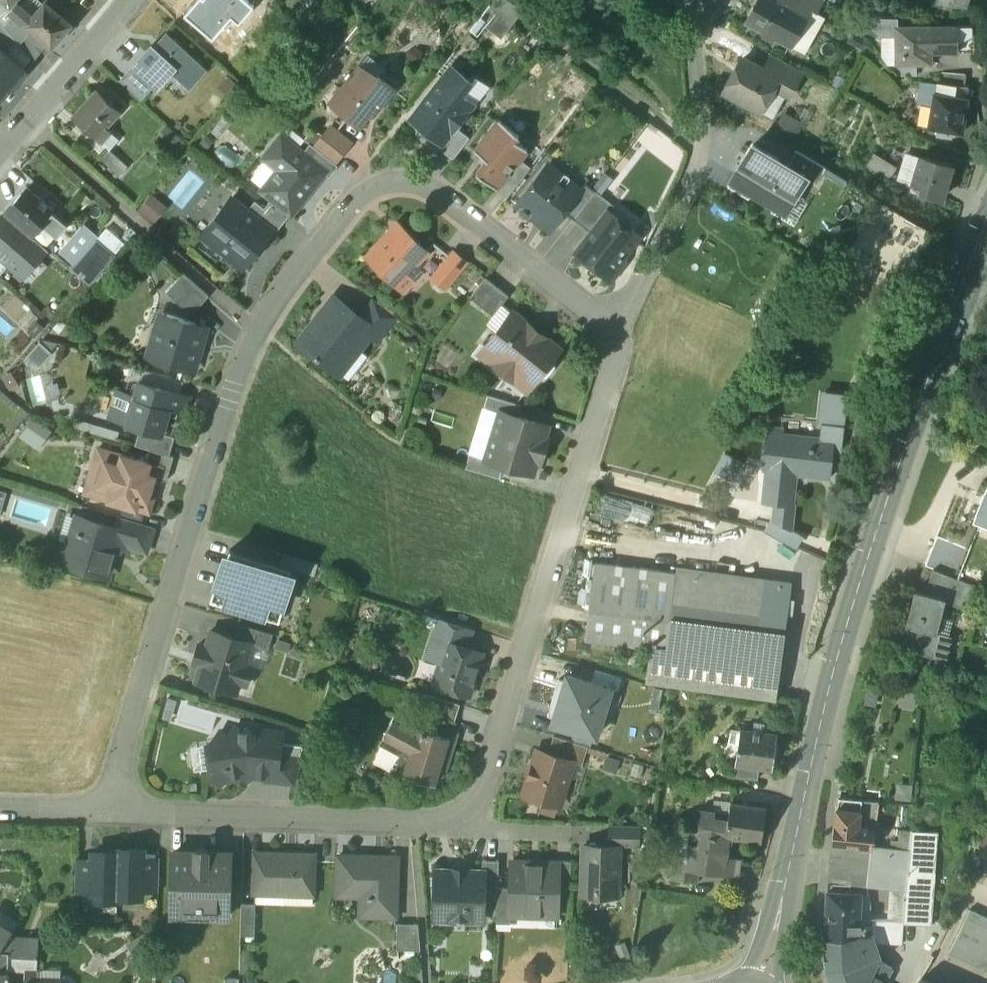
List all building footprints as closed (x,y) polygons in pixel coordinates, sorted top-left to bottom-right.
[(35,16),(19,3),(16,0),(7,0),(3,5),(28,27),(50,46),(53,48),(73,25),(62,16),(67,11),(55,2),(51,6),(47,2),(35,16)] [(185,13),(212,36),(230,16),(239,24),(254,7),(246,0),(196,0),(185,13)] [(479,21),(501,37),(522,10),(509,0),(495,0),(479,21)] [(748,21),(763,29),(765,36),(770,38),(776,36),(791,44),(811,8),(811,7),(798,0),(759,0),(748,21)] [(811,7),(811,8),(816,11),(822,0),(798,0),(811,7)] [(937,5),(963,9),(966,0),(939,0),(937,5)] [(880,17),(874,23),(873,28),(876,32),(883,37),(883,18),(880,17)] [(898,18),(883,18),(883,37),(886,37),(897,37),(896,27),(898,27),(898,18)] [(0,22),(0,45),(7,51),(17,41),(0,22)] [(974,26),(959,27),(959,53),(974,53),(974,26)] [(50,46),(28,27),(17,41),(35,62),(50,46)] [(930,27),(898,27),(896,27),(897,37),(897,67),(930,67),(930,53),(930,27)] [(959,27),(930,27),(930,53),(959,53),(959,27)] [(868,41),(852,32),(846,42),(863,51),(868,41)] [(206,72),(168,36),(136,70),(156,89),(175,69),(191,85),(189,88),(190,89),(206,72)] [(897,37),(886,37),(886,65),(887,67),(897,67),(897,37)] [(28,70),(7,51),(0,45),(0,101),(28,70)] [(803,72),(771,55),(762,70),(761,71),(776,80),(777,80),(794,89),(803,72)] [(762,70),(743,58),(724,92),(759,111),(776,80),(761,71),(762,70)] [(359,67),(334,98),(348,110),(345,114),(359,125),(374,106),(378,109),(393,89),(377,76),(374,80),(359,67)] [(451,67),(411,119),(417,124),(419,124),(425,128),(425,130),(441,143),(442,144),(455,127),(473,104),(460,94),(470,82),(451,67)] [(965,78),(942,75),(941,87),(963,90),(965,78)] [(936,86),(919,84),(916,108),(932,110),(933,98),(935,98),(936,86)] [(941,87),(936,86),(935,98),(967,102),(968,90),(963,90),(941,87)] [(96,92),(72,118),(101,144),(110,134),(105,129),(120,113),(96,92)] [(935,98),(933,98),(932,110),(929,132),(938,133),(937,139),(952,141),(952,136),(962,137),(967,102),(935,98)] [(795,123),(784,116),(773,133),(785,140),(795,123)] [(499,121),(475,152),(487,161),(477,173),(497,189),(511,172),(527,151),(514,140),(518,135),(499,121)] [(331,127),(315,147),(318,150),(335,163),(351,143),(331,127)] [(469,138),(455,127),(442,144),(441,143),(438,148),(452,159),(469,138)] [(282,136),(264,158),(278,170),(262,189),(272,198),(291,213),(292,213),(324,173),(325,171),(310,159),(303,153),(282,136)] [(310,143),(303,153),(310,159),(318,150),(315,147),(310,143)] [(786,212),(807,177),(789,166),(753,145),(728,188),(749,200),(753,193),(786,212)] [(127,167),(107,150),(98,159),(119,177),(127,167)] [(318,150),(310,159),(325,171),(324,173),(329,177),(338,166),(335,163),(318,150)] [(826,170),(797,152),(789,166),(807,177),(818,183),(826,170)] [(894,172),(871,157),(865,167),(888,182),(894,172)] [(953,169),(920,159),(918,167),(911,188),(921,191),(919,196),(942,203),(953,169)] [(918,167),(901,162),(895,183),(911,188),(918,167)] [(549,164),(517,205),(521,208),(520,209),(521,214),(525,216),(531,217),(531,216),(535,219),(538,215),(552,227),(565,212),(582,190),(581,189),(549,164)] [(520,180),(511,172),(497,189),(507,197),(520,180)] [(582,190),(565,212),(574,219),(596,191),(586,183),(581,189),(582,190)] [(54,211),(27,188),(4,213),(42,246),(49,244),(54,237),(53,233),(48,228),(58,217),(53,212),(54,211)] [(596,191),(574,219),(591,233),(606,213),(608,215),(615,206),(596,191)] [(156,222),(168,205),(151,193),(139,210),(156,222)] [(247,210),(232,197),(202,234),(243,267),(253,254),(251,253),(252,249),(254,245),(257,243),(261,241),(262,243),(272,231),(273,230),(247,210)] [(264,208),(255,200),(247,210),(273,230),(272,231),(275,233),(291,213),(272,198),(264,208)] [(0,218),(0,256),(16,271),(25,260),(32,266),(46,250),(42,246),(4,213),(0,218)] [(591,233),(580,247),(581,255),(607,276),(614,275),(625,262),(624,257),(639,239),(608,215),(606,213),(591,233)] [(57,237),(68,225),(58,217),(48,228),(53,233),(57,237)] [(394,235),(390,232),(367,256),(403,290),(413,279),(406,273),(426,252),(405,232),(401,235),(394,235)] [(94,241),(76,262),(87,271),(105,251),(94,241)] [(453,253),(432,278),(445,288),(465,262),(453,253)] [(9,265),(0,257),(0,276),(9,265)] [(209,296),(183,273),(167,292),(193,315),(209,296)] [(510,297),(485,278),(470,297),(495,317),(510,297)] [(359,316),(336,299),(316,324),(314,323),(299,342),(316,356),(315,357),(320,360),(321,359),(334,369),(353,345),(358,349),(370,334),(375,328),(359,316)] [(396,317),(373,299),(359,316),(375,328),(370,334),(378,340),(396,317)] [(559,348),(513,312),(484,348),(497,359),(495,361),(496,370),(507,379),(514,378),(516,374),(530,385),(559,348)] [(206,326),(162,313),(149,358),(193,371),(206,326)] [(39,344),(26,359),(35,368),(49,353),(39,344)] [(4,378),(11,390),(17,387),(10,375),(4,378)] [(189,395),(139,380),(134,398),(118,393),(110,419),(126,423),(126,425),(140,429),(160,435),(161,433),(167,414),(182,419),(189,395)] [(822,424),(845,427),(848,394),(823,391),(819,424),(822,424)] [(522,405),(488,395),(484,407),(500,412),(500,411),(518,417),(522,405)] [(518,417),(500,411),(500,412),(493,435),(544,451),(548,439),(544,438),(548,426),(518,417)] [(20,436),(38,450),(53,432),(35,418),(20,436)] [(821,438),(783,433),(784,429),(769,427),(764,469),(767,469),(763,501),(777,503),(787,504),(791,467),(810,469),(809,474),(830,476),(832,461),(831,461),(832,449),(842,450),(845,427),(822,424),(821,438)] [(160,435),(140,429),(135,445),(151,450),(169,455),(174,437),(161,433),(160,435)] [(544,451),(493,435),(485,458),(485,459),(504,465),(533,474),(537,461),(541,462),(544,451)] [(147,462),(98,448),(92,466),(96,467),(88,494),(149,512),(159,478),(143,474),(147,462)] [(169,455),(151,450),(147,462),(143,474),(159,478),(167,481),(174,457),(169,455)] [(485,458),(469,453),(465,468),(500,478),(504,465),(485,459),(485,458)] [(973,526),(986,531),(986,490),(973,526)] [(787,504),(777,503),(775,519),(782,523),(793,529),(796,505),(787,504)] [(116,528),(86,518),(82,532),(74,529),(67,555),(86,561),(84,570),(108,577),(115,552),(127,545),(146,551),(153,527),(120,517),(116,528)] [(782,523),(775,519),(767,531),(775,536),(782,523)] [(793,529),(782,523),(775,536),(796,547),(802,534),(793,529)] [(961,545),(936,536),(924,566),(949,575),(961,545)] [(286,586),(291,569),(280,566),(231,551),(225,569),(223,568),(216,589),(224,591),(220,605),(270,620),(274,607),(283,610),(290,588),(286,586)] [(284,554),(280,566),(291,569),(315,576),(318,565),(284,554)] [(678,572),(596,561),(587,638),(653,647),(667,649),(671,620),(678,572)] [(949,575),(924,566),(915,590),(942,597),(950,576),(949,575)] [(760,583),(678,572),(671,620),(752,630),(754,614),(756,614),(760,583)] [(978,587),(950,576),(942,597),(945,598),(944,601),(969,611),(972,603),(978,587)] [(792,588),(760,583),(756,614),(754,614),(752,630),(786,635),(792,588)] [(915,590),(914,590),(905,624),(896,621),(890,644),(924,653),(925,653),(930,631),(936,633),(936,631),(944,601),(945,598),(942,597),(915,590)] [(978,606),(972,603),(969,611),(975,613),(978,606)] [(473,629),(439,618),(431,644),(444,648),(446,641),(467,647),(473,629)] [(752,630),(671,620),(667,649),(717,656),(782,665),(786,635),(752,630)] [(274,635),(238,624),(234,638),(252,644),(251,645),(269,650),(274,635)] [(234,638),(210,631),(206,646),(200,644),(196,655),(202,657),(195,682),(228,691),(230,682),(245,687),(251,667),(245,666),(251,645),(252,644),(234,638)] [(949,635),(936,631),(936,633),(930,631),(925,653),(924,653),(924,654),(943,659),(949,635)] [(467,647),(446,641),(444,648),(434,684),(454,690),(456,695),(465,697),(470,695),(482,652),(467,647)] [(667,649),(653,647),(649,679),(713,687),(717,656),(667,649)] [(782,665),(717,656),(713,687),(778,696),(782,665)] [(618,691),(622,678),(596,670),(592,682),(611,688),(618,691)] [(595,737),(611,688),(592,682),(568,675),(563,691),(556,689),(550,706),(558,709),(553,723),(575,730),(595,736),(595,737)] [(914,705),(916,692),(902,691),(900,703),(914,705)] [(460,704),(426,694),(423,704),(455,721),(460,704)] [(426,728),(424,731),(420,729),(395,716),(384,737),(411,752),(404,774),(442,785),(455,740),(437,734),(438,732),(437,729),(435,727),(433,726),(430,725),(427,726),(426,728)] [(236,728),(229,738),(222,732),(212,744),(207,745),(213,781),(216,781),(221,785),(226,779),(230,779),(232,776),(244,774),(244,778),(248,781),(253,777),(252,774),(265,776),(267,763),(274,757),(280,758),(280,756),(283,733),(258,730),(248,738),(236,728)] [(575,730),(571,742),(588,747),(591,748),(595,736),(575,730)] [(777,735),(742,730),(741,732),(731,731),(730,742),(740,743),(737,763),(772,768),(777,735)] [(571,742),(554,736),(548,754),(573,762),(582,765),(588,747),(571,742)] [(548,754),(537,750),(523,795),(551,803),(554,792),(563,795),(573,762),(548,754)] [(395,766),(395,755),(376,755),(376,766),(395,766)] [(280,758),(274,757),(267,763),(265,776),(267,778),(293,781),(299,760),(280,756),(280,758)] [(862,800),(839,797),(836,808),(832,843),(873,847),(873,846),(876,827),(859,825),(862,800)] [(879,801),(862,800),(859,825),(876,827),(879,801)] [(766,807),(732,802),(730,813),(714,810),(713,817),(729,820),(727,836),(731,837),(761,841),(766,807)] [(729,820),(713,817),(714,810),(702,808),(698,831),(727,836),(729,820)] [(639,826),(611,825),(610,846),(620,846),(638,847),(639,826)] [(912,829),(902,829),(901,849),(909,850),(912,829)] [(909,850),(908,869),(935,872),(939,832),(912,829),(909,850)] [(981,831),(978,854),(986,855),(986,832),(981,831)] [(727,836),(703,833),(700,853),(691,852),(689,861),(688,869),(696,870),(732,875),(736,859),(727,857),(731,837),(727,836)] [(873,847),(832,843),(829,866),(870,870),(873,847)] [(610,846),(584,845),(582,892),(618,893),(620,846),(610,846)] [(901,849),(873,846),(873,847),(870,870),(869,884),(891,887),(906,889),(908,869),(909,850),(901,849)] [(144,850),(117,849),(117,853),(118,853),(117,897),(118,897),(142,898),(142,892),(143,892),(144,858),(143,858),(144,850)] [(230,853),(208,853),(208,851),(196,850),(195,852),(173,852),(171,916),(229,918),(230,853)] [(117,853),(92,852),(92,860),(91,894),(91,900),(117,901),(118,897),(117,897),(118,853),(117,853)] [(314,856),(255,854),(253,895),(313,897),(314,856)] [(398,858),(338,856),(336,896),(367,897),(366,917),(395,918),(398,858)] [(159,858),(144,858),(143,892),(158,892),(159,858)] [(689,861),(673,858),(668,878),(694,882),(696,870),(688,869),(689,861)] [(92,860),(76,860),(75,894),(91,894),(92,860)] [(571,861),(557,861),(557,863),(559,863),(558,885),(570,885),(571,861)] [(499,862),(483,862),(482,873),(485,873),(484,894),(498,895),(498,887),(499,862)] [(557,863),(511,862),(510,887),(509,915),(511,915),(557,917),(558,885),(559,863),(557,863)] [(870,870),(829,866),(827,884),(850,885),(850,893),(860,893),(868,893),(869,884),(870,870)] [(935,872),(908,869),(906,889),(905,897),(904,922),(931,924),(935,872)] [(482,873),(436,871),(435,902),(438,902),(438,916),(465,917),(464,920),(483,921),(484,894),(485,873),(482,873)] [(850,885),(827,884),(826,892),(825,938),(859,935),(860,893),(850,893),(850,885)] [(510,887),(498,887),(498,895),(497,924),(510,925),(511,915),(509,915),(510,887)] [(906,889),(891,887),(890,895),(905,897),(906,889)] [(905,897),(890,895),(888,921),(904,922),(905,897)] [(255,905),(241,905),(240,936),(254,936),(255,905)] [(969,910),(961,931),(949,953),(986,969),(986,917),(969,910)] [(888,921),(886,921),(879,921),(879,943),(902,944),(904,922),(888,921)] [(418,925),(398,925),(397,951),(421,951),(418,925)] [(7,939),(11,933),(0,926),(0,950),(7,939)] [(825,938),(827,969),(832,982),(867,982),(877,963),(873,934),(859,935),(825,938)] [(7,939),(0,950),(0,953),(10,953),(9,982),(24,982),(24,969),(38,969),(39,940),(7,939)] [(10,953),(0,953),(0,982),(9,982),(10,953)] [(109,960),(98,953),(86,972),(98,979),(109,960)] [(885,980),(888,966),(877,963),(867,982),(883,982),(885,980)] [(24,969),(24,982),(41,982),(42,969),(38,969),(24,969)]
